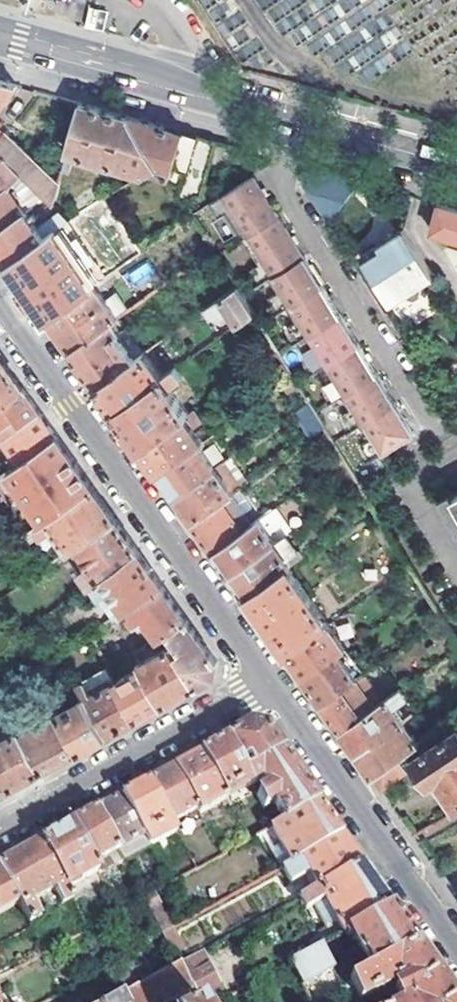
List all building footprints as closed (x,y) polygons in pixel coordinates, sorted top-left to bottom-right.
[(18,84),(0,79),(0,104),(18,84)] [(81,102),(66,168),(73,170),(77,152),(146,171),(151,167),(185,179),(197,134),(186,131),(148,121),(101,108),(81,102)] [(21,173),(48,197),(57,206),(61,190),(62,185),(0,129),(0,153),(21,173)] [(200,193),(215,139),(197,134),(185,179),(181,196),(182,198),(195,192),(200,193)] [(0,153),(0,191),(9,185),(21,173),(0,153)] [(330,221),(358,180),(305,165),(302,176),(330,221)] [(265,194),(252,175),(208,203),(218,218),(225,213),(242,238),(278,215),(265,194)] [(57,206),(63,211),(72,220),(104,198),(95,184),(71,200),(61,190),(57,206)] [(0,191),(0,228),(27,211),(16,196),(20,194),(15,187),(12,189),(9,185),(0,191)] [(432,200),(425,228),(456,238),(456,207),(432,200)] [(7,263),(55,231),(72,220),(63,211),(39,228),(34,221),(38,219),(33,213),(30,215),(27,211),(0,228),(0,252),(7,263)] [(291,235),(278,215),(242,238),(259,264),(250,270),(259,284),(269,278),(304,256),(291,235)] [(92,284),(55,231),(7,263),(27,291),(46,317),(92,284)] [(433,278),(406,231),(365,255),(393,302),(408,293),(411,298),(417,300),(422,297),(424,291),(421,286),(433,278)] [(312,269),(304,256),(269,278),(277,292),(267,298),(278,313),(288,307),(323,285),(312,269)] [(146,260),(124,275),(136,292),(158,278),(146,260)] [(92,284),(46,317),(51,324),(70,351),(108,324),(116,318),(92,284)] [(307,336),(341,314),(332,300),(323,285),(288,307),(296,321),(286,328),(296,343),(307,336)] [(253,313),(237,287),(206,309),(214,322),(230,311),(238,324),(242,320),(253,313)] [(253,313),(242,320),(248,328),(259,321),(253,313)] [(326,365),(360,344),(350,329),(341,314),(307,336),(315,350),(305,357),(314,372),(326,365)] [(185,323),(151,347),(158,356),(191,332),(185,323)] [(108,324),(70,351),(75,358),(95,387),(134,360),(108,324)] [(378,373),(369,359),(360,344),(326,365),(335,380),(324,387),(333,402),(344,394),(378,373)] [(109,407),(113,412),(162,377),(145,352),(134,360),(95,387),(109,407)] [(23,386),(10,367),(0,353),(0,402),(23,386)] [(364,423),(397,402),(387,387),(378,373),(344,394),(353,407),(341,415),(351,431),(364,423)] [(162,377),(113,412),(127,432),(139,448),(187,414),(162,377)] [(1,439),(42,411),(37,404),(23,386),(0,402),(0,440),(1,439)] [(309,401),(297,410),(301,416),(298,417),(307,430),(310,428),(315,435),(326,428),(309,401)] [(370,459),(414,430),(405,415),(397,402),(364,423),(372,436),(360,444),(370,459)] [(143,455),(156,472),(200,441),(202,440),(194,427),(202,421),(194,410),(187,414),(139,448),(143,455)] [(42,411),(1,439),(11,454),(6,458),(9,462),(15,459),(18,464),(59,436),(55,430),(42,411)] [(0,477),(0,496),(18,521),(25,532),(35,525),(94,485),(76,460),(59,436),(18,464),(0,477)] [(161,479),(173,497),(214,468),(201,449),(204,447),(200,441),(156,472),(161,479)] [(327,453),(335,467),(345,459),(337,446),(327,453)] [(214,468),(173,497),(178,503),(191,522),(229,495),(239,488),(222,462),(214,468)] [(94,485),(35,525),(43,535),(54,528),(70,550),(117,517),(105,501),(94,485)] [(456,528),(456,503),(453,496),(451,491),(441,496),(456,528)] [(229,495),(191,522),(196,529),(212,552),(251,525),(229,495)] [(117,517),(70,550),(69,551),(92,583),(140,550),(122,525),(117,517)] [(25,532),(18,521),(7,529),(15,540),(25,532)] [(216,558),(228,574),(273,543),(257,521),(251,525),(212,552),(216,558)] [(273,543),(228,574),(231,579),(244,597),(287,567),(289,566),(285,560),(299,550),(287,533),(273,543)] [(92,583),(116,615),(126,608),(163,582),(158,575),(146,558),(140,550),(92,583)] [(327,624),(287,567),(244,597),(279,647),(284,654),(326,625),(327,624)] [(163,582),(126,608),(136,624),(143,620),(145,623),(149,620),(160,636),(170,629),(187,617),(183,610),(163,582)] [(116,615),(104,623),(120,654),(133,647),(116,615)] [(187,617),(170,629),(182,646),(176,649),(197,685),(215,675),(217,659),(204,640),(187,617)] [(326,625),(284,654),(303,680),(320,703),(361,675),(326,625)] [(142,655),(139,657),(141,662),(164,703),(182,693),(197,685),(176,649),(174,644),(167,647),(145,659),(142,655)] [(139,669),(117,680),(138,718),(159,706),(164,703),(141,662),(137,664),(139,669)] [(11,690),(0,673),(0,697),(11,690)] [(138,718),(117,680),(114,674),(89,687),(85,680),(78,684),(106,735),(132,721),(138,718)] [(324,709),(339,731),(380,703),(361,675),(320,703),(324,709)] [(60,711),(62,715),(81,749),(100,738),(106,735),(78,684),(69,689),(76,702),(60,711)] [(380,703),(339,731),(351,748),(356,755),(400,723),(391,710),(405,700),(398,690),(380,703)] [(43,723),(20,735),(41,771),(61,760),(81,749),(62,715),(44,724),(43,723)] [(367,771),(371,776),(396,759),(415,745),(406,732),(415,725),(409,716),(400,723),(356,755),(367,771)] [(0,724),(0,786),(3,792),(10,787),(41,771),(20,735),(10,718),(0,724)] [(245,768),(282,749),(278,743),(267,728),(251,723),(227,735),(245,768)] [(413,760),(430,785),(436,781),(455,810),(456,809),(456,730),(413,760)] [(222,738),(201,750),(226,796),(253,781),(245,768),(227,735),(222,738)] [(282,749),(245,768),(253,781),(261,777),(266,787),(259,792),(266,805),(274,800),(284,819),(318,801),(300,775),(282,749)] [(195,753),(174,765),(197,808),(199,811),(226,796),(201,750),(195,753)] [(405,773),(396,759),(371,776),(380,789),(405,773)] [(169,768),(147,779),(171,823),(197,808),(174,765),(169,768)] [(142,783),(120,794),(148,844),(175,829),(171,823),(147,779),(142,783)] [(115,798),(94,809),(121,859),(148,844),(120,794),(115,798)] [(272,826),(290,860),(340,832),(323,808),(318,801),(284,819),(272,826)] [(76,819),(71,821),(97,870),(98,872),(121,859),(94,809),(76,819)] [(64,825),(40,838),(66,886),(97,870),(71,821),(64,825)] [(340,832),(290,860),(281,865),(291,882),(309,872),(317,886),(361,862),(346,840),(340,832)] [(0,860),(0,865),(20,900),(31,920),(41,915),(33,900),(53,889),(61,904),(73,898),(66,886),(40,838),(19,850),(0,860)] [(191,858),(165,873),(170,882),(196,868),(191,858)] [(317,886),(299,897),(306,909),(324,899),(341,931),(390,904),(384,896),(361,862),(317,886)] [(20,900),(0,865),(0,911),(20,900)] [(152,892),(142,897),(149,909),(158,904),(152,892)] [(170,927),(158,904),(149,909),(161,932),(170,927)] [(390,904),(341,931),(345,937),(348,935),(349,936),(368,970),(417,943),(395,912),(390,904)] [(417,943),(368,970),(348,980),(351,987),(358,1000),(393,982),(395,986),(391,989),(396,1001),(395,1001),(456,1001),(456,1000),(417,943)] [(289,961),(301,983),(331,967),(319,944),(289,961)] [(179,963),(191,987),(199,1001),(216,1001),(225,997),(201,951),(179,963)] [(191,987),(179,963),(154,977),(137,986),(121,995),(125,1001),(165,1001),(191,987)] [(147,964),(130,973),(137,986),(154,977),(147,964)] [(348,980),(340,985),(343,991),(351,987),(348,980)]
